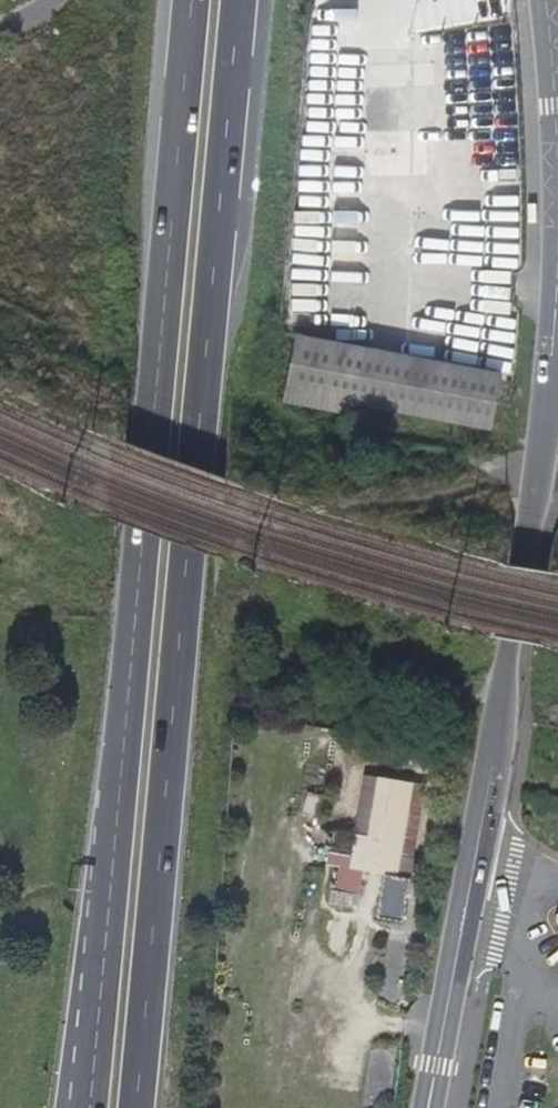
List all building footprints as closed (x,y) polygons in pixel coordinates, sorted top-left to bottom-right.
[(338,0),(316,0),(314,30),(335,31),(338,0)] [(355,168),(305,162),(293,285),(316,288),(319,249),(348,251),(355,168)] [(491,433),(501,379),(298,338),(285,405),(352,418),(354,406),(491,433)] [(412,858),(425,785),(364,776),(350,856),(327,852),(325,865),(339,867),(335,891),(358,895),(361,870),(397,875),(400,856),(412,858)]
